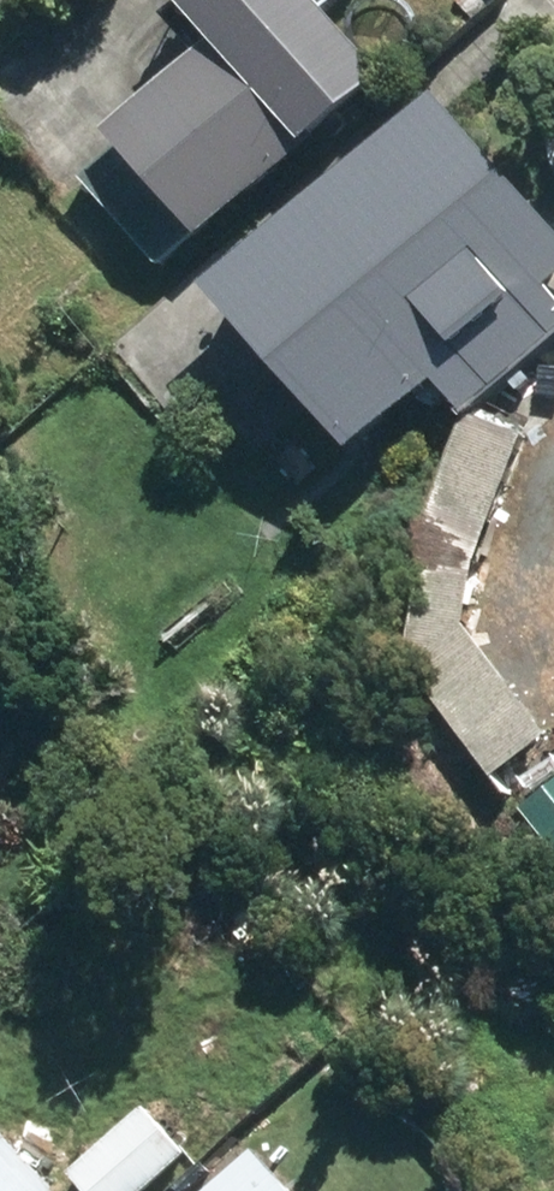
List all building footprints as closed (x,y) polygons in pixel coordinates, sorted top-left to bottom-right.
[(85,180),(160,269),(201,234),(205,239),(311,150),(306,144),(383,79),(328,14),(344,0),(183,0),(220,44),(113,134),(124,147),(85,180)] [(546,291),(553,284),(553,232),(438,98),(216,290),(358,455),(440,383),(469,417),(553,344),(553,301),(546,291)] [(553,734),(470,631),(478,562),(523,444),(468,423),(423,541),(409,670),(497,779),(553,734)] [(520,810),(553,853),(553,784),(520,810)] [(71,1179),(82,1190),(150,1190),(187,1158),(146,1112),(71,1179)] [(0,1129),(0,1190),(54,1190),(0,1129)] [(215,1190),(289,1190),(254,1154),(215,1190)]
